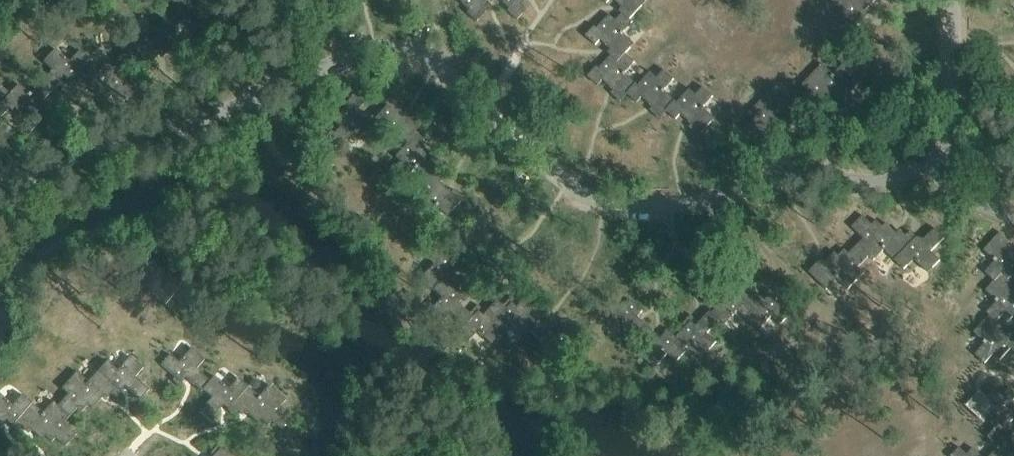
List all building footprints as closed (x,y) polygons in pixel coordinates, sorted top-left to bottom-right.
[(237,8),(244,0),(228,0),(237,8)] [(274,4),(284,13),(293,3),(290,1),(291,0),(277,0),(274,4)] [(314,2),(324,11),(333,1),(332,0),(316,0),(314,2)] [(469,9),(467,11),(477,21),(486,11),(481,6),(486,0),(459,0),(469,9)] [(509,7),(507,10),(517,19),(526,9),(521,4),(525,0),(501,0),(509,7)] [(620,15),(621,14),(628,20),(643,2),(641,0),(598,0),(604,6),(609,0),(620,10),(617,13),(620,15)] [(830,2),(841,13),(830,24),(849,42),(859,31),(856,27),(868,15),(864,11),(875,0),(832,0),(830,2)] [(175,37),(188,49),(197,57),(206,47),(192,34),(201,25),(188,13),(175,27),(164,18),(155,28),(167,38),(171,33),(176,37),(175,37)] [(616,64),(624,54),(633,44),(621,34),(631,22),(628,20),(621,14),(620,15),(613,23),(607,17),(594,30),(592,28),(583,38),(593,47),(598,42),(608,52),(606,55),(608,57),(616,64)] [(125,50),(115,62),(114,63),(126,73),(135,64),(139,68),(145,61),(149,65),(161,51),(164,54),(167,50),(162,46),(168,39),(167,38),(155,28),(145,38),(134,28),(119,44),(125,50)] [(71,77),(88,59),(79,50),(69,60),(55,47),(43,60),(53,69),(40,83),(50,92),(60,81),(64,77),(68,81),(67,82),(74,88),(79,83),(71,77)] [(634,62),(624,54),(616,64),(608,57),(599,68),(597,65),(588,75),(598,85),(602,79),(613,89),(611,92),(621,101),(628,93),(636,84),(624,74),(634,62)] [(71,77),(79,83),(82,87),(85,84),(98,96),(102,92),(108,98),(112,94),(122,103),(133,91),(120,79),(126,73),(114,63),(115,62),(110,58),(100,69),(88,59),(71,77)] [(797,99),(808,109),(812,105),(819,111),(832,97),(836,100),(849,88),(852,91),(855,87),(856,87),(862,81),(844,62),(833,73),(822,63),(802,84),(807,89),(798,98),(797,99)] [(638,85),(636,84),(628,93),(637,102),(642,96),(652,106),(650,109),(660,118),(666,110),(675,100),(663,90),(673,78),(663,69),(656,77),(649,72),(638,85)] [(2,101),(9,108),(12,111),(15,107),(25,117),(21,122),(31,131),(40,121),(38,119),(50,105),(44,99),(50,92),(40,83),(30,93),(18,83),(10,92),(2,101)] [(10,92),(0,84),(0,118),(9,108),(2,101),(10,92)] [(677,101),(675,100),(666,110),(676,119),(681,114),(692,123),(689,126),(699,135),(714,116),(702,106),(712,94),(702,85),(695,93),(689,88),(677,101)] [(802,115),(808,109),(797,99),(798,98),(790,91),(780,102),(769,91),(749,112),(754,117),(744,127),(755,138),(759,133),(765,139),(779,125),(783,129),(795,115),(798,118),(802,115)] [(406,141),(415,131),(422,123),(412,114),(410,117),(399,107),(404,102),(394,93),(384,102),(387,105),(375,118),(382,124),(374,133),(384,141),(394,130),(406,141)] [(382,124),(375,118),(372,115),(369,118),(359,109),(364,103),(353,94),(344,104),(346,106),(334,120),(341,126),(334,133),(333,133),(341,140),(344,143),(354,132),(366,142),(374,133),(382,124)] [(426,178),(436,168),(443,160),(433,151),(430,154),(420,144),(424,139),(415,131),(406,141),(407,142),(395,156),(401,162),(394,169),(404,179),(415,167),(426,178)] [(445,177),(436,168),(426,178),(428,180),(416,193),(422,199),(415,207),(425,216),(435,205),(447,215),(450,211),(451,212),(464,198),(454,189),(451,192),(440,182),(445,177)] [(864,238),(858,244),(869,256),(874,260),(884,249),(895,259),(912,242),(905,236),(906,235),(902,232),(899,235),(886,222),(883,226),(877,220),(872,224),(863,215),(852,226),(864,238)] [(910,230),(906,235),(905,236),(912,242),(895,259),(904,269),(914,258),(928,272),(940,259),(931,250),(945,237),(935,227),(924,238),(924,239),(920,243),(916,238),(917,237),(910,230)] [(1009,279),(1013,273),(1013,250),(1007,244),(1010,241),(1000,232),(984,249),(995,260),(985,271),(994,280),(995,281),(1002,273),(1009,279)] [(858,267),(869,256),(858,244),(849,253),(845,249),(839,255),(835,251),(823,264),(820,261),(816,265),(809,271),(827,289),(838,278),(849,289),(864,273),(858,267)] [(459,289),(460,289),(465,283),(449,269),(454,264),(457,267),(460,264),(451,255),(448,258),(434,245),(425,255),(434,263),(421,278),(433,289),(442,279),(456,292),(459,289)] [(1009,279),(1002,273),(995,281),(994,280),(985,290),(997,300),(987,312),(989,314),(997,321),(997,320),(1004,313),(1010,319),(1013,315),(1013,289),(1009,284),(1012,281),(1009,279)] [(469,297),(460,289),(459,289),(456,292),(442,279),(433,289),(442,297),(429,311),(442,323),(450,314),(464,326),(472,316),(469,313),(462,306),(458,302),(462,298),(465,301),(469,297)] [(738,310),(746,317),(755,308),(741,295),(744,291),(736,283),(732,287),(736,290),(731,295),(727,291),(716,280),(707,290),(721,303),(713,311),(712,312),(720,320),(725,324),(738,310)] [(755,308),(746,317),(759,329),(772,315),(781,324),(790,313),(776,300),(779,297),(770,289),(766,292),(770,295),(765,300),(761,296),(750,285),(744,291),(741,295),(755,308)] [(511,296),(503,305),(506,308),(493,322),(503,331),(511,323),(525,336),(530,330),(529,330),(536,322),(528,314),(540,300),(530,291),(516,306),(512,302),(515,299),(511,296)] [(492,344),(503,331),(493,322),(506,308),(503,305),(497,299),(486,310),(487,311),(483,315),(478,311),(481,307),(478,304),(469,313),(472,316),(464,326),(459,330),(469,340),(477,331),(492,344)] [(637,333),(646,323),(638,316),(643,311),(632,300),(621,311),(623,313),(615,322),(627,333),(632,327),(637,333)] [(686,326),(676,337),(673,341),(683,350),(683,349),(691,341),(705,354),(717,341),(708,333),(720,320),(712,312),(713,311),(710,310),(700,321),(696,325),(692,321),(695,318),(691,314),(683,323),(686,326)] [(989,314),(973,332),(985,342),(975,353),(985,363),(993,353),(1000,359),(1011,348),(1013,351),(1013,332),(1012,330),(1007,336),(997,326),(1000,323),(997,320),(997,321),(989,314)] [(529,330),(530,330),(543,343),(534,352),(547,364),(560,350),(569,358),(578,347),(564,334),(567,331),(558,323),(554,326),(558,329),(553,334),(549,330),(538,320),(536,322),(529,330)] [(646,323),(637,333),(651,346),(642,355),(655,367),(668,353),(677,361),(686,351),(683,349),(683,350),(673,341),(676,337),(668,328),(664,332),(666,333),(661,338),(657,334),(646,323)] [(200,390),(208,382),(194,370),(202,360),(189,349),(176,363),(167,356),(158,366),(173,379),(170,382),(180,390),(183,387),(179,384),(183,379),(199,393),(201,391),(200,390)] [(108,392),(109,393),(113,397),(120,390),(119,389),(123,385),(138,399),(147,389),(133,376),(142,366),(129,355),(116,369),(105,359),(96,369),(114,386),(108,392)] [(55,405),(67,416),(75,406),(80,410),(86,403),(90,407),(102,394),(105,397),(109,393),(108,392),(114,386),(96,369),(86,380),(75,370),(59,387),(66,392),(55,404),(55,405)] [(232,417),(237,412),(229,406),(246,387),(236,378),(227,389),(212,377),(208,382),(200,390),(201,391),(210,398),(198,413),(208,422),(222,406),(226,410),(225,411),(232,417)] [(229,406),(237,412),(241,416),(244,412),(257,424),(260,420),(267,426),(271,421),(281,430),(292,418),(279,407),(285,400),(268,385),(257,397),(246,387),(229,406)] [(1011,427),(1013,425),(1010,422),(1013,418),(1013,391),(1009,386),(1003,393),(996,386),(986,396),(997,406),(987,418),(996,427),(1004,434),(1011,427)] [(4,420),(9,424),(8,425),(15,431),(19,426),(12,420),(29,401),(19,392),(10,403),(0,394),(0,424),(4,420)] [(12,420),(19,426),(23,430),(26,427),(39,438),(43,435),(49,441),(53,436),(63,445),(74,433),(61,422),(67,416),(55,405),(55,404),(51,400),(40,411),(29,401),(12,420)] [(1011,427),(1004,434),(996,427),(988,436),(999,446),(990,455),(1013,455),(1013,430),(1011,427)] [(222,441),(212,451),(216,454),(214,455),(238,455),(222,441)] [(973,447),(967,453),(959,446),(950,455),(982,455),(973,447)]
